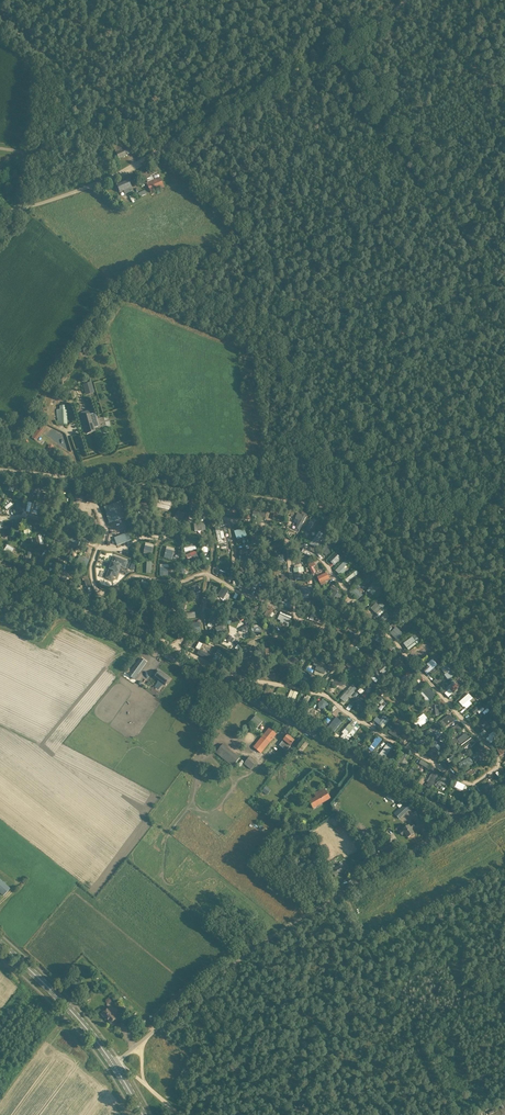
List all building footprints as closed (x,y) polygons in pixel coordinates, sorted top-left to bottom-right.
[(113,145),(113,146),(116,152),(119,158),(131,153),(128,147),(124,149),(121,142),(113,145)] [(165,187),(160,177),(154,180),(153,176),(146,179),(148,182),(147,183),(151,193),(165,187)] [(116,185),(119,192),(123,191),(125,194),(133,191),(128,180),(116,185)] [(91,392),(91,383),(87,384),(87,386),(82,386),(82,392),(91,392)] [(95,431),(94,428),(90,414),(89,409),(80,412),(82,417),(81,417),(87,434),(95,431)] [(36,440),(45,429),(41,426),(33,437),(36,440)] [(120,502),(104,507),(109,523),(125,517),(120,502)] [(295,527),(300,530),(307,517),(298,512),(295,518),(299,520),(295,527)] [(309,532),(315,522),(310,519),(305,529),(309,532)] [(195,531),(206,530),(205,522),(194,524),(195,531)] [(123,534),(114,538),(117,545),(132,539),(127,524),(120,527),(123,534)] [(225,527),(216,528),(217,540),(226,539),(225,527)] [(234,530),(236,539),(247,536),(245,528),(234,530)] [(318,542),(323,533),(319,531),(311,544),(317,548),(320,544),(318,542)] [(328,556),(333,547),(327,543),(322,552),(328,556)] [(3,551),(9,555),(14,548),(7,544),(3,551)] [(145,546),(143,553),(151,555),(153,548),(145,546)] [(195,551),(186,554),(189,562),(198,558),(195,551)] [(31,564),(32,552),(28,552),(27,556),(23,556),(23,563),(31,564)] [(334,566),(341,558),(335,552),(328,560),(334,566)] [(273,563),(284,561),(283,554),(272,556),(273,563)] [(83,569),(88,559),(79,555),(75,565),(83,569)] [(54,570),(60,559),(56,556),(50,568),(54,570)] [(113,556),(105,578),(112,580),(113,576),(116,578),(121,566),(126,568),(128,561),(113,556)] [(341,575),(347,569),(345,567),(349,563),(346,560),(336,569),(341,575)] [(326,572),(317,577),(320,584),(330,579),(326,572)] [(345,580),(349,584),(358,577),(353,572),(345,580)] [(81,590),(90,589),(89,576),(80,577),(81,590)] [(367,591),(373,595),(379,586),(373,582),(367,591)] [(201,592),(198,583),(187,587),(189,596),(201,592)] [(359,589),(361,587),(360,585),(353,590),(358,598),(363,595),(359,589)] [(299,596),(311,597),(311,587),(300,587),(299,596)] [(218,595),(223,601),(231,595),(226,589),(218,595)] [(332,589),(327,596),(337,602),(342,595),(332,589)] [(378,618),(385,610),(376,602),(369,610),(378,618)] [(386,613),(379,621),(381,624),(389,616),(386,613)] [(186,627),(189,627),(190,634),(200,632),(199,622),(186,624),(186,627)] [(254,626),(254,628),(252,628),(254,634),(264,632),(262,624),(254,626)] [(392,634),(398,641),(405,635),(399,628),(392,634)] [(415,634),(403,643),(409,650),(420,641),(415,634)] [(414,651),(419,659),(430,650),(425,643),(414,651)] [(292,656),(283,665),(288,670),(297,661),(292,656)] [(137,676),(136,675),(146,662),(141,659),(131,672),(129,675),(134,679),(137,676)] [(433,659),(427,664),(430,667),(425,672),(427,674),(438,664),(433,659)] [(326,673),(327,665),(315,662),(314,665),(317,665),(315,671),(326,673)] [(383,664),(374,674),(379,678),(388,668),(383,664)] [(441,669),(448,680),(455,675),(448,664),(441,669)] [(160,671),(155,677),(166,685),(170,679),(160,671)] [(443,691),(448,697),(460,687),(454,681),(443,691)] [(345,702),(356,688),(351,684),(340,698),(345,702)] [(429,703),(437,695),(428,687),(421,694),(429,703)] [(293,705),(298,692),(291,689),(286,702),(293,705)] [(472,704),(470,701),(473,698),(468,693),(459,702),(466,709),(472,704)] [(306,695),(303,702),(307,704),(311,697),(306,695)] [(322,699),(317,707),(324,711),(329,703),(322,699)] [(356,699),(354,702),(363,707),(365,703),(356,699)] [(475,714),(485,705),(482,702),(471,711),(475,714)] [(413,721),(416,725),(418,723),(421,727),(429,720),(424,713),(413,721)] [(487,714),(475,726),(480,731),(484,727),(482,725),(490,717),(487,714)] [(263,721),(256,715),(251,721),(258,727),(263,721)] [(383,728),(390,719),(383,715),(380,719),(376,717),(373,721),(383,728)] [(442,727),(454,721),(451,715),(439,721),(442,727)] [(327,727),(334,732),(342,722),(336,717),(327,727)] [(452,735),(465,729),(461,722),(449,729),(452,735)] [(393,723),(389,734),(405,741),(407,738),(395,732),(398,725),(393,723)] [(347,742),(358,729),(353,724),(352,726),(349,724),(342,732),(343,733),(341,736),(347,742)] [(269,728),(266,733),(254,747),(261,753),(273,739),(276,734),(269,728)] [(487,735),(491,742),(502,735),(497,729),(487,735)] [(466,733),(457,739),(461,744),(469,737),(466,733)] [(288,735),(284,740),(284,741),(281,744),(284,746),(287,743),(291,746),(295,741),(288,735)] [(462,748),(467,752),(476,741),(471,737),(462,748)] [(304,741),(299,751),(302,753),(308,743),(304,741)] [(388,743),(377,757),(382,761),(393,747),(388,743)] [(436,743),(428,752),(433,757),(442,747),(436,743)] [(475,758),(485,752),(482,747),(473,752),(475,758)] [(235,753),(227,762),(233,767),(240,758),(235,753)] [(404,759),(405,757),(402,755),(397,766),(403,768),(407,760),(404,759)] [(243,764),(251,769),(256,762),(249,757),(243,764)] [(470,757),(458,765),(463,771),(471,765),(472,766),(475,764),(470,757)] [(421,760),(419,763),(427,768),(429,765),(421,760)] [(433,770),(435,767),(431,765),(428,771),(431,773),(424,785),(431,788),(439,774),(433,770)] [(455,780),(452,787),(458,790),(459,786),(465,789),(467,786),(455,780)] [(488,790),(490,794),(496,792),(492,783),(481,787),(483,792),(488,790)] [(266,787),(262,791),(267,795),(271,790),(266,787)] [(307,798),(313,809),(331,798),(324,788),(314,794),(316,797),(313,799),(311,795),(307,798)] [(407,801),(403,805),(395,813),(399,819),(412,807),(407,801)] [(343,821),(342,822),(335,828),(339,833),(347,826),(343,821)] [(409,826),(403,829),(403,830),(400,831),(402,835),(406,833),(408,837),(414,834),(411,829),(416,827),(414,824),(409,826)] [(387,844),(384,840),(378,844),(382,849),(387,844)] [(359,860),(365,856),(362,852),(357,855),(359,860)] [(346,869),(345,868),(344,866),(341,867),(340,866),(332,870),(336,877),(343,872),(342,871),(346,869)] [(10,888),(0,879),(0,893),(3,896),(10,888)] [(109,1007),(105,1010),(101,1014),(106,1020),(107,1019),(110,1023),(118,1017),(109,1007)]
